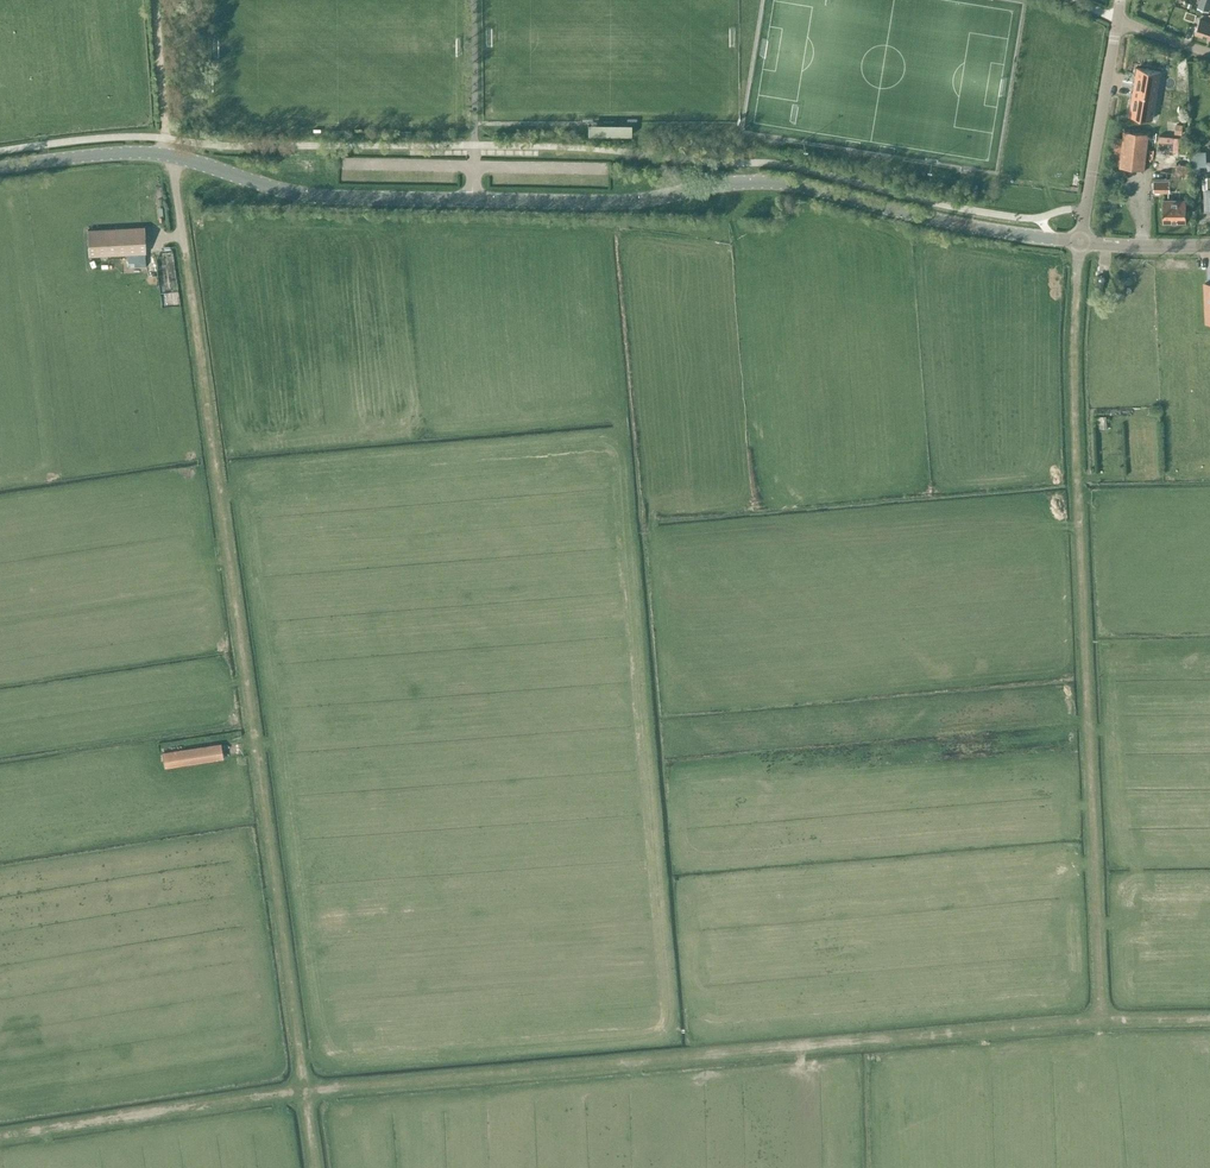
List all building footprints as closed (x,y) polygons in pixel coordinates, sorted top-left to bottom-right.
[(1197,8),(1208,12),(1209,6),(1209,0),(1200,0),(1197,8)] [(1195,21),(1197,15),(1187,11),(1184,18),(1195,21)] [(1199,20),(1195,34),(1209,39),(1209,23),(1199,20)] [(1157,90),(1153,89),(1156,71),(1160,72),(1160,71),(1137,67),(1134,86),(1157,90)] [(1150,103),(1153,89),(1157,90),(1134,86),(1129,114),(1153,118),(1155,104),(1150,103)] [(631,135),(631,125),(633,125),(633,119),(627,119),(627,122),(591,122),(591,119),(585,119),(585,125),(588,125),(588,135),(631,135)] [(1115,146),(1113,160),(1119,161),(1118,167),(1144,170),(1148,134),(1122,131),(1121,146),(1115,146)] [(1205,153),(1193,153),(1193,164),(1193,166),(1200,166),(1205,166),(1205,164),(1205,153)] [(1170,192),(1170,180),(1153,180),(1153,192),(1170,192)] [(1186,222),(1186,200),(1163,199),(1163,222),(1186,222)] [(144,226),(87,229),(89,256),(146,252),(144,226)] [(1103,287),(1104,276),(1097,275),(1096,286),(1103,287)] [(164,768),(223,759),(220,743),(162,752),(164,768)]
